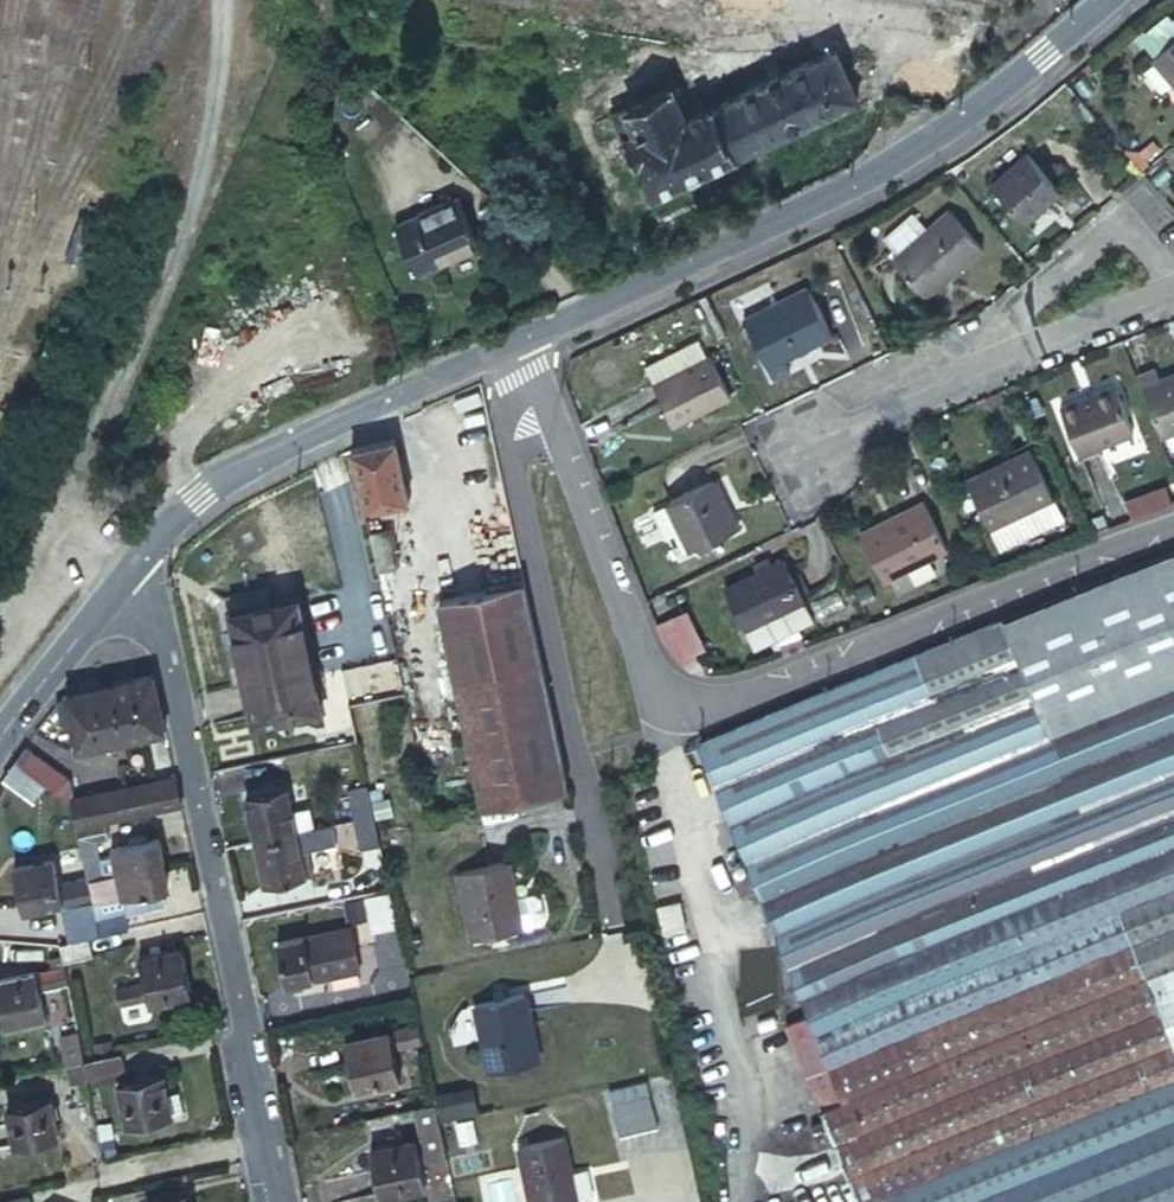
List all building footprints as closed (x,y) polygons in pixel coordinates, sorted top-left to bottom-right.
[(680,79),(624,107),(664,186),(867,86),(843,39),(696,110),(680,79)] [(1154,57),(1173,82),(1173,40),(1154,57)] [(990,180),(1023,220),(1059,189),(1026,150),(990,180)] [(402,214),(425,265),(489,236),(465,185),(402,214)] [(887,250),(920,291),(978,244),(945,203),(887,250)] [(742,322),(769,379),(788,370),(782,357),(827,336),(807,291),(742,322)] [(414,351),(419,361),(438,353),(433,342),(414,351)] [(648,375),(668,420),(726,394),(705,350),(648,375)] [(1131,371),(1157,434),(1173,427),(1173,367),(1154,376),(1149,364),(1131,371)] [(1054,401),(1072,450),(1126,430),(1109,381),(1054,401)] [(394,438),(351,447),(364,506),(407,497),(394,438)] [(961,470),(982,520),(999,513),(1009,536),(1042,521),(1032,499),(1048,492),(1026,440),(961,470)] [(683,545),(684,546),(732,522),(709,474),(661,497),(661,498),(683,545)] [(1124,501),(1132,521),(1173,505),(1165,484),(1124,501)] [(856,524),(883,575),(946,543),(919,491),(856,524)] [(1058,514),(1048,492),(1032,499),(1042,521),(1058,514)] [(683,545),(661,498),(642,506),(657,539),(665,536),(671,551),(683,545)] [(999,513),(982,520),(992,543),(1009,536),(999,513)] [(369,530),(377,567),(394,564),(399,558),(391,524),(369,530)] [(719,581),(738,622),(739,621),(797,595),(777,554),(719,581)] [(1173,1046),(1173,554),(1005,621),(1130,936),(1173,1046)] [(565,784),(521,580),(439,597),(484,802),(565,784)] [(797,595),(739,621),(747,641),(805,614),(797,595)] [(232,610),(253,719),(321,704),(298,596),(232,610)] [(674,608),(662,613),(677,650),(685,647),(675,625),(680,622),(674,608)] [(857,1201),(874,1201),(1173,1081),(1173,1046),(1130,936),(1005,621),(701,741),(809,1016),(787,1025),(826,1123),(811,1129),(819,1150),(834,1144),(857,1201)] [(144,731),(165,726),(154,675),(133,679),(144,731)] [(124,735),(144,731),(133,679),(113,683),(124,735)] [(77,744),(124,735),(113,683),(67,692),(77,744)] [(66,797),(70,796),(72,795),(69,778),(25,745),(16,759),(47,782),(66,797)] [(16,759),(4,779),(35,800),(47,782),(16,759)] [(160,810),(181,806),(175,775),(154,779),(160,810)] [(93,791),(99,822),(104,821),(160,810),(154,779),(93,791)] [(371,815),(365,785),(343,790),(350,819),(371,815)] [(245,795),(254,841),(293,832),(290,813),(284,787),(245,795)] [(72,795),(70,796),(76,827),(99,822),(93,791),(72,795)] [(290,813),(293,832),(311,828),(307,808),(290,813)] [(357,848),(378,844),(371,815),(350,819),(357,848)] [(99,822),(76,827),(86,876),(103,872),(99,857),(96,838),(107,836),(104,821),(99,822)] [(293,832),(254,841),(263,883),(303,875),(297,851),(336,843),(332,823),(311,828),(293,832)] [(123,868),(162,860),(158,838),(146,840),(145,833),(128,836),(130,843),(118,846),(120,853),(123,868)] [(99,857),(103,872),(123,868),(120,853),(99,857)] [(91,897),(86,876),(57,882),(52,856),(13,864),(21,907),(61,899),(62,903),(91,897)] [(167,883),(162,860),(123,868),(103,872),(86,876),(91,897),(91,898),(167,883)] [(458,871),(473,938),(521,927),(521,926),(513,896),(505,860),(458,871)] [(385,889),(365,893),(374,935),(394,930),(385,889)] [(513,896),(521,926),(539,921),(542,915),(538,895),(531,891),(513,896)] [(98,934),(127,927),(125,910),(95,916),(98,934)] [(277,943),(286,983),(304,980),(355,968),(347,929),(277,943)] [(62,942),(58,941),(62,958),(91,952),(87,936),(62,942)] [(115,987),(118,1002),(147,996),(148,1002),(188,995),(179,948),(139,957),(144,981),(115,987)] [(66,979),(63,963),(33,969),(33,968),(0,974),(0,1008),(2,1021),(41,1012),(36,985),(66,979)] [(286,983),(288,990),(305,986),(304,980),(286,983)] [(485,1001),(499,1070),(551,1060),(536,991),(485,1001)] [(421,1041),(418,1025),(389,1031),(390,1033),(344,1043),(353,1092),(399,1082),(392,1047),(421,1041)] [(82,1059),(86,1077),(125,1070),(121,1051),(82,1059)] [(69,1081),(86,1077),(82,1059),(66,1062),(69,1081)] [(118,1081),(127,1126),(172,1116),(171,1115),(183,1113),(179,1091),(167,1095),(163,1072),(118,1081)] [(874,1201),(1173,1201),(1173,1081),(874,1201)] [(440,1120),(478,1115),(474,1087),(436,1092),(440,1120)] [(49,1096),(7,1105),(16,1148),(59,1138),(49,1096)] [(613,1104),(619,1136),(657,1129),(651,1096),(613,1104)] [(409,1112),(413,1131),(436,1127),(432,1106),(409,1112)] [(520,1201),(570,1201),(557,1139),(509,1149),(520,1201)] [(369,1149),(379,1197),(425,1187),(415,1140),(369,1149)] [(144,1201),(190,1201),(188,1194),(144,1201)]
